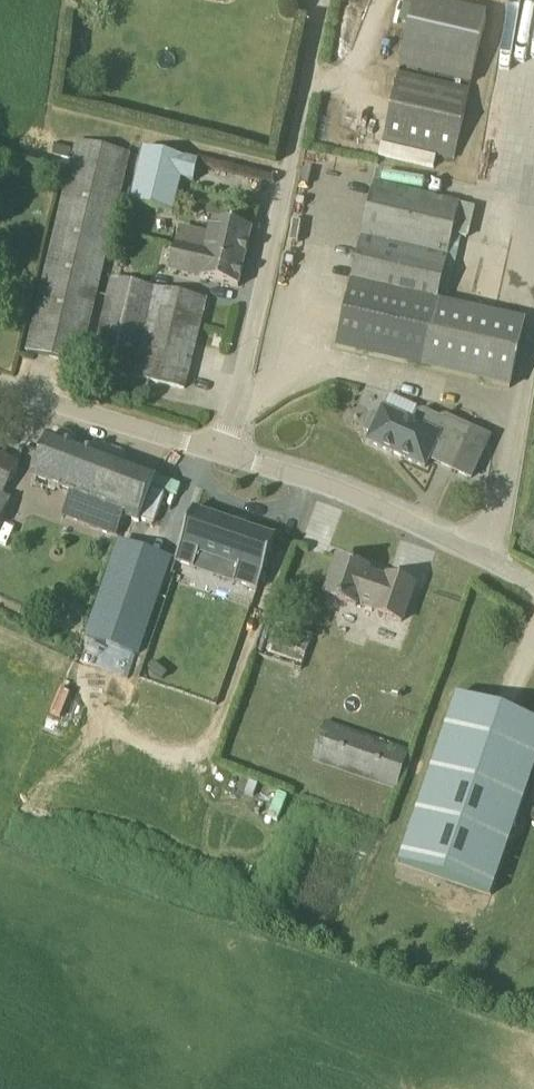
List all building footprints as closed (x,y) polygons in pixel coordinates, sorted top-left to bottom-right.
[(487,16),(418,0),(416,0),(401,68),(471,84),(487,16)] [(530,8),(531,0),(512,0),(511,5),(530,8)] [(469,91),(400,75),(399,75),(384,142),(454,158),(469,91)] [(84,343),(128,155),(78,143),(53,248),(28,353),(80,365),(85,344),(84,343)] [(145,150),(132,205),(173,215),(182,180),(195,183),(199,163),(145,150)] [(458,204),(396,190),(374,185),(337,349),(511,388),(526,323),(436,303),(458,204)] [(239,288),(248,248),(253,229),(215,221),(211,237),(181,230),(172,272),(202,278),(201,279),(239,288)] [(207,300),(114,278),(92,367),(185,389),(207,300)] [(411,422),(385,410),(384,410),(381,418),(376,415),(371,417),(366,427),(368,432),(373,434),(369,442),(426,468),(430,459),(454,470),(473,431),(444,418),(438,419),(422,412),(414,414),(411,422)] [(49,436),(42,454),(33,478),(71,492),(62,517),(117,538),(125,516),(140,522),(156,477),(107,459),(107,458),(106,457),(106,458),(50,437),(50,436),(49,436)] [(20,464),(0,454),(0,525),(12,500),(5,496),(11,484),(20,464)] [(192,516),(176,568),(194,574),(199,560),(239,572),(234,587),(258,594),(275,541),(192,516)] [(156,625),(173,571),(117,553),(100,607),(156,625)] [(387,581),(368,574),(369,571),(339,560),(327,596),(357,607),(358,603),(377,610),(376,613),(402,623),(415,586),(388,577),(387,581)] [(255,656),(300,672),(313,635),(268,618),(255,656)] [(458,695),(400,864),(492,896),(533,775),(533,722),(458,695)] [(313,762),(398,791),(412,752),(327,722),(313,762)]
